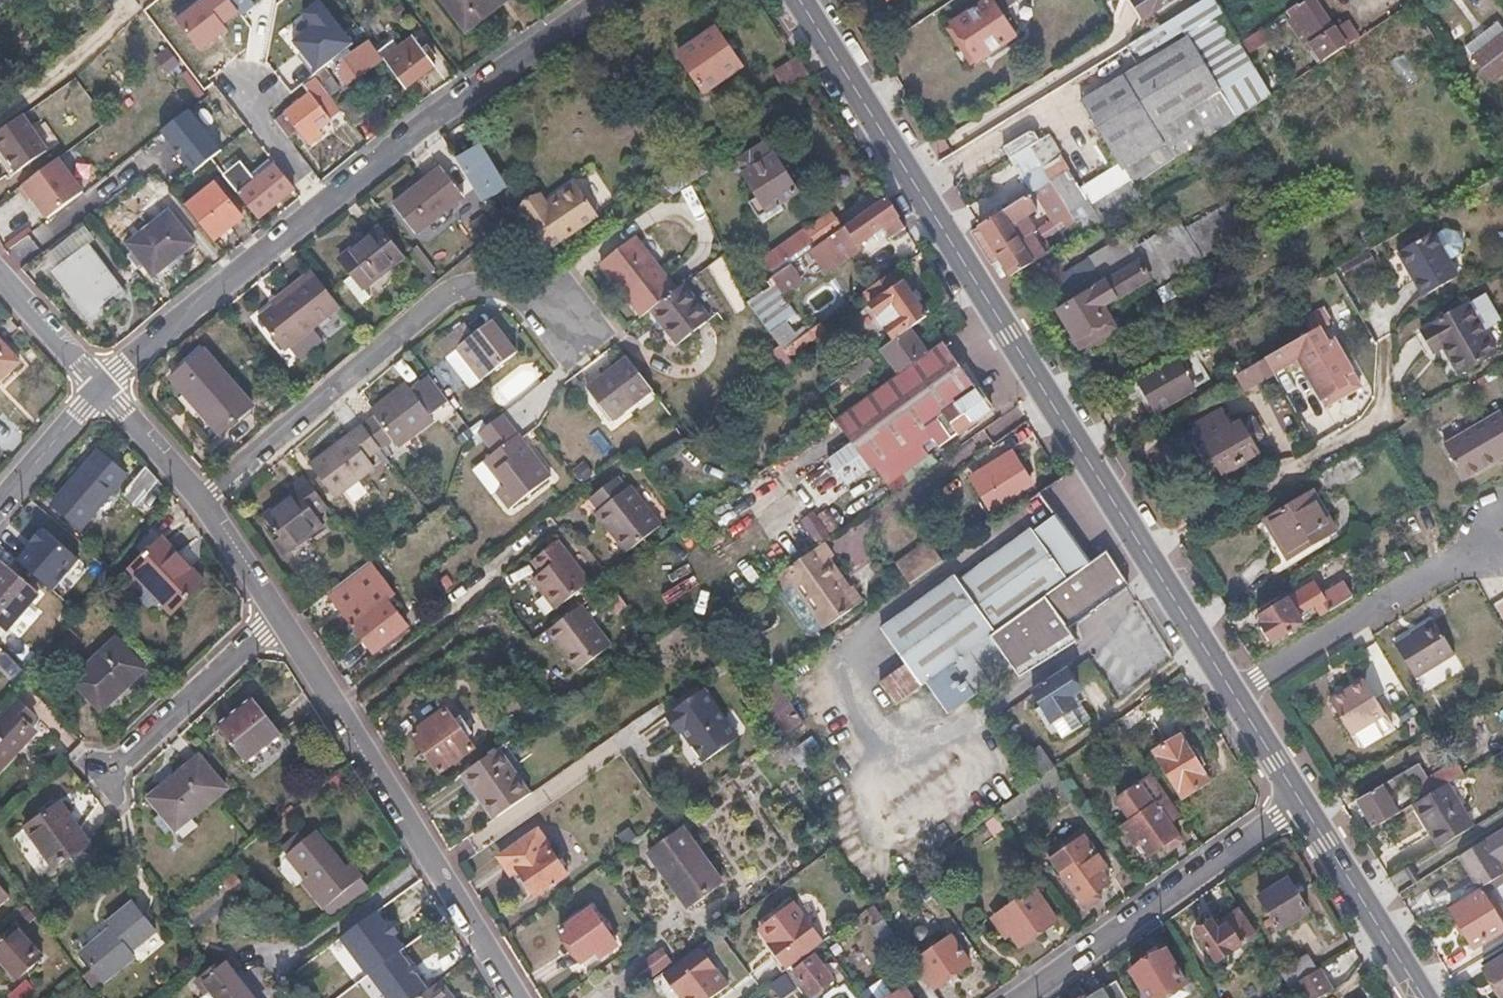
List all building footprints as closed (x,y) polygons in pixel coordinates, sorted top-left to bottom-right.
[(156,16),(174,0),(156,0),(144,11),(151,20),(156,16)] [(318,0),(317,0),(301,13),(311,26),(292,41),(316,71),(352,42),(318,0)] [(466,33),(510,0),(440,0),(466,33)] [(984,1),(949,22),(974,63),(1017,36),(995,0),(984,0),(984,1)] [(1245,53),(1239,42),(1213,0),(1202,0),(1134,42),(1142,55),(1183,29),(1187,36),(1081,100),(1125,173),(1114,181),(1110,193),(1101,188),(1088,197),(1049,135),(1039,141),(1029,147),(1076,222),(1082,233),(1141,196),(1135,187),(1271,95),(1245,53)] [(1143,18),(1171,0),(1132,0),(1143,18)] [(1358,38),(1350,24),(1344,23),(1334,29),(1314,0),(1307,0),(1298,6),(1297,4),(1288,9),(1323,61),(1358,38)] [(166,29),(156,16),(151,20),(161,33),(166,29)] [(1466,47),(1492,81),(1502,73),(1502,27),(1499,22),(1466,47)] [(1239,42),(1245,53),(1267,39),(1261,27),(1239,42)] [(678,54),(706,94),(743,67),(715,28),(678,54)] [(394,42),(378,53),(384,60),(405,88),(434,66),(412,37),(398,47),(394,42)] [(348,84),(384,60),(378,53),(369,41),(334,65),(348,84)] [(788,90),(810,76),(798,57),(776,72),(788,90)] [(340,88),(324,68),(316,75),(332,95),(340,88)] [(304,84),(288,97),(294,104),(285,112),(310,143),(321,134),(318,130),(330,120),(304,84)] [(340,105),(355,126),(370,115),(354,94),(340,105)] [(0,131),(0,148),(16,171),(46,151),(22,116),(0,131)] [(107,121),(99,127),(110,142),(118,136),(107,121)] [(1004,147),(1011,157),(1029,147),(1039,141),(1035,135),(1029,132),(1004,147)] [(256,179),(228,144),(224,139),(206,153),(257,217),(293,188),(275,164),(256,179)] [(767,143),(736,162),(758,198),(751,203),(760,217),(798,194),(767,143)] [(1065,229),(1076,222),(1029,147),(1011,157),(1054,226),(1060,222),(1065,229)] [(471,182),(486,172),(472,150),(457,160),(471,182)] [(708,172),(695,153),(694,150),(660,172),(676,194),(693,183),(708,172)] [(49,217),(83,190),(59,157),(20,186),(29,199),(33,196),(49,217)] [(392,204),(416,234),(464,197),(440,166),(392,204)] [(471,182),(478,195),(494,185),(486,172),(471,182)] [(185,205),(212,240),(241,217),(213,183),(185,205)] [(596,219),(575,185),(556,196),(558,199),(547,206),(542,198),(520,212),(545,252),(596,219)] [(1012,276),(1046,256),(1033,234),(1025,238),(1016,223),(1036,211),(1027,196),(980,225),(982,228),(972,235),(980,247),(990,264),(1001,258),(1012,276)] [(815,247),(811,251),(827,273),(864,247),(862,243),(884,227),(891,237),(905,228),(886,197),(842,228),(815,247)] [(1233,205),(1188,232),(1184,226),(1134,255),(1138,261),(1055,311),(1078,349),(1112,328),(1100,308),(1147,278),(1154,289),(1244,232),(1240,224),(1244,221),(1233,205)] [(126,243),(152,275),(193,244),(167,211),(126,243)] [(812,243),(815,247),(842,228),(832,213),(766,260),(773,270),(812,243)] [(357,280),(364,289),(404,257),(380,226),(340,258),(352,274),(357,280)] [(56,268),(87,246),(73,228),(43,251),(56,268)] [(1396,254),(1419,297),(1457,276),(1433,234),(1396,254)] [(650,310),(677,289),(636,237),(600,265),(641,317),(650,310)] [(87,246),(56,268),(91,315),(103,306),(108,313),(118,305),(113,299),(122,292),(87,246)] [(1377,246),(1352,261),(1358,272),(1383,258),(1377,246)] [(295,290),(276,306),(260,318),(286,350),(289,347),(299,360),(323,341),(313,329),(341,307),(313,271),(293,287),(295,290)] [(870,303),(895,339),(912,327),(927,316),(894,272),(875,285),(882,294),(870,303)] [(767,286),(780,304),(794,295),(778,273),(765,282),(767,286)] [(357,280),(352,274),(342,281),(361,305),(371,297),(364,289),(357,280)] [(803,299),(815,316),(839,298),(827,281),(803,299)] [(677,289),(650,310),(676,345),(712,319),(686,282),(677,289)] [(746,301),(780,346),(782,349),(802,336),(780,304),(767,286),(746,301)] [(273,303),(276,306),(295,290),(293,287),(273,303)] [(1460,373),(1496,352),(1484,331),(1502,322),(1486,294),(1421,331),(1434,353),(1445,347),(1460,373)] [(518,351),(494,320),(475,335),(466,322),(438,344),(472,387),(518,351)] [(899,374),(930,352),(912,327),(895,339),(880,350),(899,374)] [(1267,357),(1276,373),(1285,368),(1286,371),(1291,371),(1294,371),(1297,369),(1298,365),(1297,361),(1299,360),(1326,407),(1360,388),(1332,340),(1327,343),(1318,328),(1302,337),(1267,357)] [(20,363),(0,340),(0,380),(20,363)] [(899,374),(839,417),(872,465),(894,450),(900,459),(932,437),(938,446),(991,410),(943,342),(930,352),(899,374)] [(769,352),(786,376),(796,369),(782,349),(780,346),(769,352)] [(1194,350),(1133,384),(1149,416),(1211,382),(1194,350)] [(204,351),(172,380),(219,434),(252,406),(204,351)] [(1267,357),(1237,375),(1245,389),(1249,387),(1250,390),(1255,391),(1260,389),(1262,386),(1261,381),(1276,373),(1267,357)] [(653,393),(626,358),(587,387),(613,423),(653,393)] [(362,425),(379,448),(391,440),(398,450),(435,422),(430,416),(448,402),(428,376),(410,390),(406,385),(370,413),(372,417),(362,425)] [(1445,442),(1465,477),(1502,455),(1502,410),(1445,442)] [(1194,428),(1213,463),(1219,475),(1256,455),(1250,444),(1260,435),(1250,418),(1227,430),(1219,413),(1194,427),(1194,428)] [(379,448),(362,425),(309,464),(335,498),(375,468),(367,458),(379,448)] [(1202,469),(1213,463),(1194,428),(1184,434),(1202,469)] [(519,434),(484,462),(502,484),(494,491),(509,510),(552,477),(519,434)] [(51,504),(80,529),(126,475),(97,450),(51,504)] [(974,479),(992,509),(1032,483),(1013,454),(974,479)] [(158,480),(146,466),(122,495),(135,507),(158,480)] [(630,482),(620,470),(593,490),(602,503),(597,507),(627,547),(664,519),(635,479),(630,482)] [(315,521),(330,510),(306,479),(293,489),(296,494),(264,517),(290,552),(321,529),(315,521)] [(1266,519),(1289,558),(1336,530),(1313,491),(1266,519)] [(895,705),(952,663),(1090,563),(1056,513),(959,579),(955,575),(880,629),(906,665),(880,684),(895,705)] [(562,537),(535,558),(544,570),(536,577),(558,606),(593,579),(562,537)] [(162,539),(129,569),(171,614),(204,583),(162,539)] [(913,583),(945,561),(930,541),(898,563),(913,583)] [(793,585),(824,628),(825,629),(862,602),(822,544),(775,578),(785,591),(793,585)] [(1078,642),(1071,626),(1128,585),(1107,551),(1090,563),(952,663),(975,695),(992,682),(982,666),(1002,653),(1012,668),(1019,678),(1078,642)] [(365,563),(325,592),(372,653),(406,627),(386,601),(391,597),(365,563)] [(8,630),(37,594),(1,564),(0,565),(0,624),(8,630)] [(1314,607),(1319,608),(1325,604),(1329,611),(1352,597),(1343,583),(1322,595),(1314,582),(1259,615),(1263,622),(1261,624),(1271,642),(1303,623),(1296,610),(1311,602),(1314,607)] [(817,632),(824,628),(793,585),(785,591),(780,594),(805,630),(812,633),(817,632)] [(581,602),(547,628),(577,669),(612,642),(581,602)] [(1400,649),(1418,680),(1458,656),(1440,625),(1400,649)] [(72,681),(100,711),(146,670),(118,639),(72,681)] [(1032,693),(1061,739),(1085,724),(1084,722),(1097,714),(1088,700),(1080,706),(1073,696),(1081,690),(1068,669),(1032,693)] [(777,678),(748,698),(775,739),(777,742),(806,724),(777,678)] [(1364,679),(1330,701),(1357,744),(1358,743),(1391,723),(1364,679)] [(689,734),(722,711),(706,687),(665,716),(677,732),(684,727),(689,734)] [(219,728),(244,761),(281,733),(256,700),(219,728)] [(43,724),(19,701),(0,720),(0,769),(43,724)] [(1420,712),(1414,703),(1396,713),(1402,723),(1420,712)] [(412,735),(439,773),(474,748),(447,710),(412,735)] [(722,711),(689,734),(693,738),(692,743),(698,753),(704,754),(737,731),(722,711)] [(1399,735),(1391,723),(1358,743),(1365,756),(1399,735)] [(1181,736),(1154,753),(1182,798),(1209,781),(1181,736)] [(498,815),(532,791),(501,746),(460,775),(474,796),(482,790),(498,815)] [(1024,758),(1031,769),(1039,781),(1054,769),(1057,767),(1042,747),(1024,758)] [(147,798),(174,831),(227,788),(200,755),(147,798)] [(1423,797),(1447,783),(1462,773),(1455,761),(1427,778),(1419,765),(1356,801),(1372,828),(1399,812),(1389,795),(1412,779),(1423,797)] [(993,815),(997,812),(1039,781),(1031,769),(989,800),(994,808),(990,811),(993,815)] [(997,812),(1004,822),(1062,781),(1054,769),(1039,781),(997,812)] [(1177,808),(1152,772),(1117,797),(1132,820),(1121,828),(1134,846),(1140,842),(1149,855),(1178,835),(1165,817),(1177,808)] [(1474,826),(1447,783),(1423,797),(1412,804),(1439,847),(1474,826)] [(25,829),(53,868),(90,843),(62,802),(25,829)] [(1004,822),(997,812),(993,815),(987,819),(994,828),(1004,822)] [(1502,857),(1502,826),(1483,839),(1497,860),(1502,857)] [(648,852),(668,879),(702,853),(683,827),(648,852)] [(347,867),(316,830),(305,839),(299,832),(282,846),(324,896),(335,887),(330,881),(347,867)] [(499,856),(504,864),(542,837),(538,831),(499,856)] [(1085,836),(1051,861),(1085,909),(1100,898),(1095,892),(1110,881),(1101,869),(1106,866),(1085,836)] [(542,837),(504,864),(510,873),(518,867),(536,895),(567,875),(542,837)] [(1483,839),(1456,855),(1477,888),(1502,871),(1502,870),(1497,860),(1483,839)] [(702,853),(668,879),(687,906),(722,881),(702,853)] [(1259,897),(1279,929),(1308,912),(1287,879),(1259,897)] [(9,900),(0,889),(0,907),(9,900)] [(1450,908),(1474,947),(1502,929),(1502,925),(1480,889),(1450,908)] [(999,915),(1019,945),(1055,920),(1036,891),(999,915)] [(132,902),(107,922),(111,927),(81,951),(104,981),(135,956),(130,951),(155,932),(132,902)] [(788,969),(823,942),(793,902),(761,926),(778,948),(774,951),(788,969)] [(593,953),(597,959),(617,946),(592,909),(560,930),(581,961),(593,953)] [(1256,934),(1240,910),(1217,924),(1213,919),(1195,931),(1215,962),(1256,934)] [(698,920),(705,931),(717,923),(711,912),(698,920)] [(884,919),(872,927),(887,948),(898,940),(884,919)] [(757,929),(774,951),(778,948),(761,926),(757,929)] [(12,929),(0,940),(0,962),(16,980),(39,959),(35,954),(37,951),(19,930),(16,933),(12,929)] [(369,948),(378,963),(368,969),(380,988),(378,989),(383,997),(407,997),(419,991),(387,937),(369,948)] [(917,962),(936,988),(970,963),(951,937),(917,962)] [(301,971),(313,988),(351,959),(339,943),(301,971)] [(684,992),(688,997),(709,997),(729,984),(701,946),(663,973),(674,988),(679,985),(684,992)] [(1146,997),(1160,997),(1186,983),(1167,950),(1130,971),(1146,997)] [(235,974),(241,969),(229,953),(193,981),(203,994),(209,990),(216,997),(254,997),(235,974)] [(652,980),(669,968),(658,953),(641,965),(652,980)] [(792,972),(810,997),(834,980),(815,955),(792,972)] [(1483,968),(1502,997),(1502,955),(1483,968)] [(1281,968),(1288,981),(1306,971),(1299,959),(1281,968)] [(1296,997),(1324,997),(1332,993),(1317,969),(1289,987),(1296,997)] [(903,988),(898,980),(872,997),(889,997),(903,988)] [(679,996),(684,992),(679,985),(674,988),(679,996)] [(904,988),(903,988),(889,997),(912,997),(904,988)] [(209,990),(203,994),(199,997),(216,997),(209,990)]
